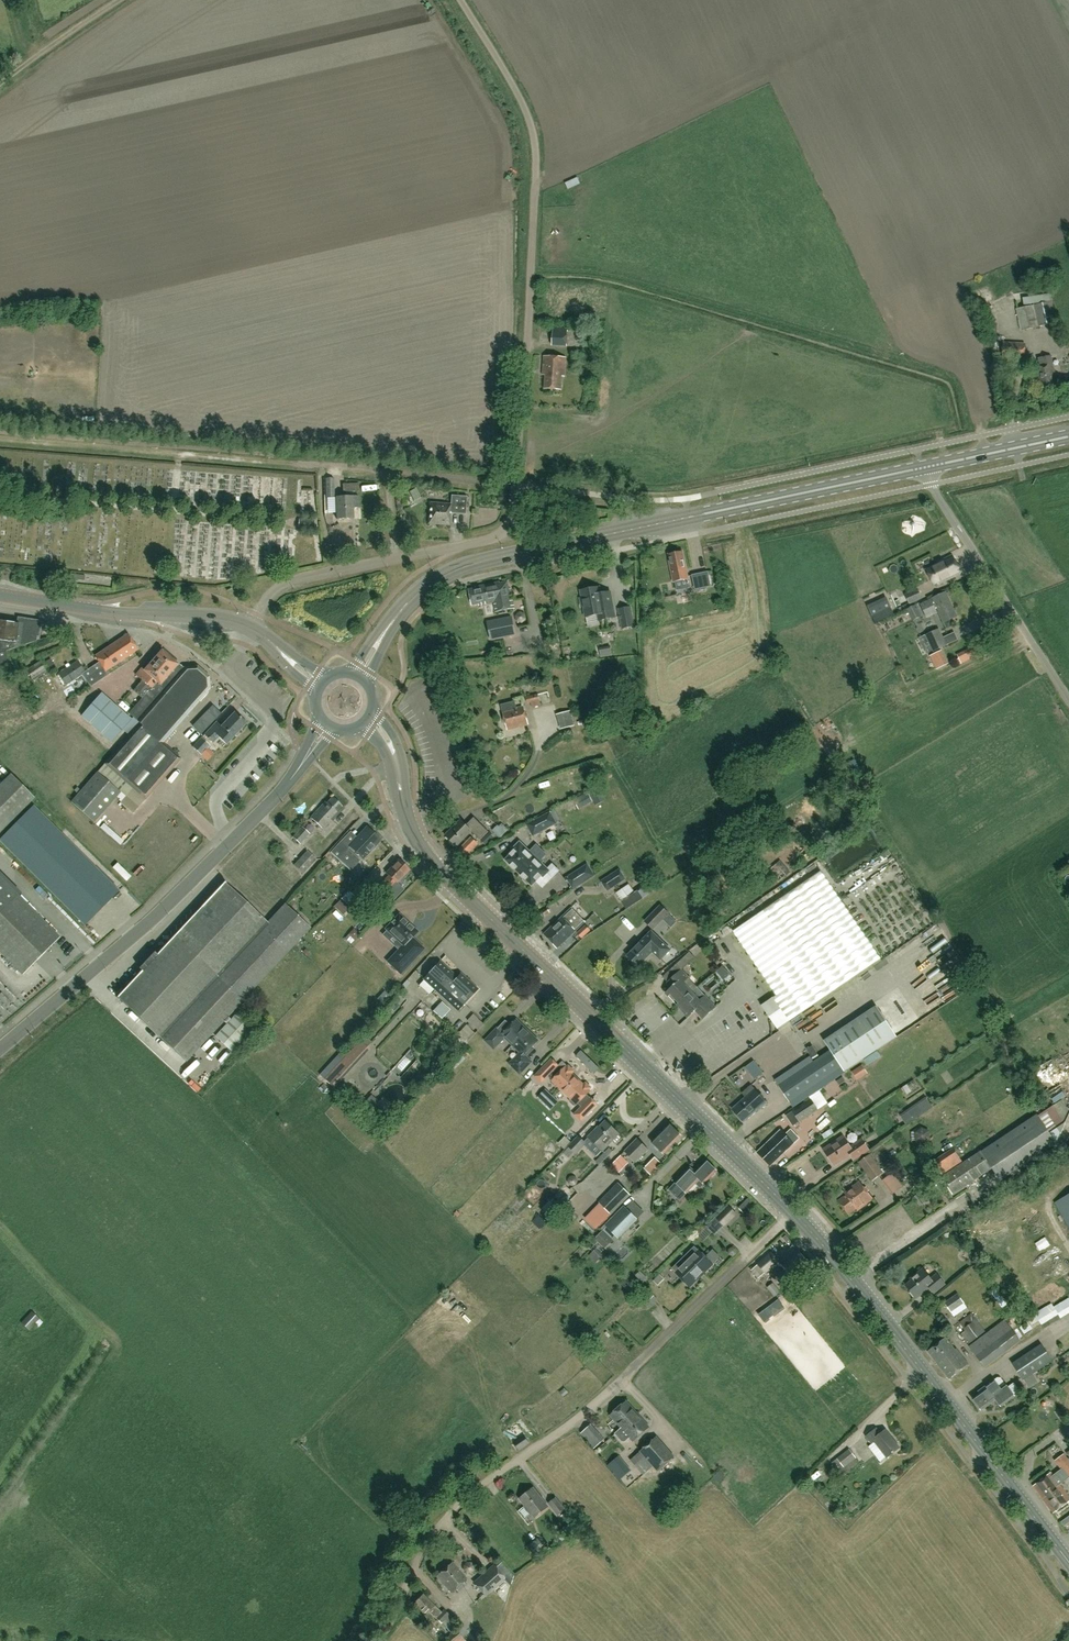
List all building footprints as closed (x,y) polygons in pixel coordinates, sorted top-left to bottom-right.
[(1021,330),(1057,323),(1052,301),(1016,309),(1021,330)] [(579,347),(580,329),(553,328),(552,346),(579,347)] [(1024,359),(1025,343),(1003,342),(1003,357),(1024,359)] [(565,376),(566,357),(544,356),(543,375),(545,375),(545,389),(561,390),(562,376),(565,376)] [(1039,388),(1057,385),(1051,356),(1039,358),(1040,367),(1035,369),(1039,388)] [(326,497),(335,497),(334,478),(326,478),(326,497)] [(420,492),(414,495),(420,504),(425,500),(420,492)] [(465,514),(467,496),(451,495),(451,504),(430,503),(428,524),(450,525),(450,513),(465,514)] [(353,508),(359,508),(359,496),(343,496),(336,497),(337,519),(354,519),(353,508)] [(314,528),(315,520),(299,519),(298,527),(314,528)] [(671,561),(669,561),(674,582),(687,580),(685,569),(686,568),(682,551),(669,554),(671,561)] [(940,584),(961,574),(952,555),(939,562),(939,563),(927,569),(934,585),(939,582),(940,584)] [(695,589),(710,586),(707,572),(692,575),(695,589)] [(679,582),(681,590),(691,588),(689,580),(679,582)] [(479,603),(480,605),(494,602),(496,611),(514,607),(511,589),(510,589),(508,581),(500,583),(499,581),(476,586),(476,588),(469,590),(472,605),(479,603)] [(610,592),(600,594),(599,587),(581,591),(582,598),(580,598),(582,607),(584,606),(586,617),(597,615),(598,622),(615,619),(610,592)] [(904,594),(906,597),(910,605),(922,598),(918,588),(904,594)] [(944,622),(957,616),(946,592),(932,598),(933,598),(921,604),(927,617),(939,611),(944,622)] [(921,615),(916,605),(907,609),(912,620),(921,615)] [(630,607),(618,609),(622,629),(634,626),(630,607)] [(512,616),(488,621),(491,639),(516,634),(512,616)] [(11,665),(6,650),(36,641),(39,622),(19,619),(19,623),(6,621),(0,621),(0,670),(11,665)] [(934,651),(947,645),(939,629),(920,638),(927,654),(934,650),(934,651)] [(85,672),(82,674),(91,686),(108,675),(105,671),(138,649),(128,634),(111,645),(95,656),(101,664),(99,666),(97,663),(85,672)] [(161,683),(177,666),(178,664),(162,651),(145,670),(142,668),(135,675),(142,680),(133,690),(142,698),(158,680),(161,683)] [(937,668),(947,664),(941,651),(931,656),(937,668)] [(85,672),(78,661),(58,674),(66,685),(82,674),(85,672)] [(34,681),(47,672),(40,662),(27,670),(34,681)] [(163,743),(188,713),(188,711),(208,688),(208,677),(197,668),(186,669),(183,671),(177,666),(161,683),(158,680),(142,698),(129,713),(140,723),(163,743)] [(123,730),(132,719),(131,719),(101,693),(81,716),(112,742),(123,730)] [(532,707),(541,705),(538,694),(526,697),(528,703),(531,703),(532,707)] [(507,730),(529,724),(524,706),(516,708),(514,701),(501,705),(507,730)] [(571,710),(557,715),(562,728),(575,724),(571,710)] [(238,731),(246,723),(235,712),(222,726),(222,727),(217,722),(205,734),(213,742),(218,737),(226,744),(234,735),(237,736),(239,734),(238,731)] [(127,783),(133,788),(120,803),(133,814),(145,799),(146,800),(181,759),(163,743),(140,723),(129,735),(114,753),(105,764),(127,783)] [(201,755),(208,761),(213,756),(206,750),(210,745),(202,738),(193,747),(201,755)] [(98,772),(72,802),(94,822),(120,792),(98,772)] [(11,774),(0,785),(0,832),(34,798),(11,774)] [(594,803),(604,798),(599,789),(589,794),(594,803)] [(579,809),(593,802),(588,792),(574,799),(579,809)] [(332,820),(344,807),(342,806),(333,797),(327,803),(325,802),(311,817),(323,829),(332,819),(332,820)] [(119,891),(33,805),(0,839),(0,841),(85,925),(119,891)] [(552,825),(546,814),(527,824),(533,836),(552,825)] [(461,820),(445,836),(456,846),(471,831),(480,840),(489,832),(474,817),(466,825),(461,820)] [(496,827),(499,835),(510,831),(506,822),(496,827)] [(300,844),(309,834),(302,826),(292,837),(300,844)] [(357,837),(351,842),(349,845),(362,858),(380,840),(367,828),(357,838),(357,837)] [(466,856),(478,843),(472,837),(459,850),(466,856)] [(506,860),(519,873),(541,850),(536,844),(530,851),(520,841),(513,848),(515,850),(512,853),(510,853),(507,856),(507,857),(506,859),(505,860),(506,860)] [(349,873),(361,861),(341,843),(331,853),(333,854),(331,856),(349,873)] [(317,867),(313,863),(317,859),(307,850),(294,865),(303,874),(306,871),(310,874),(317,867)] [(541,850),(519,873),(524,878),(524,880),(528,883),(530,883),(531,885),(532,886),(533,885),(536,881),(543,887),(559,871),(552,864),(548,869),(542,863),(544,861),(542,859),(546,854),(541,850)] [(397,883),(410,870),(398,859),(386,873),(389,876),(380,885),(387,892),(396,883),(397,883)] [(587,864),(582,868),(565,879),(572,890),(595,875),(587,864)] [(608,891),(626,880),(619,869),(601,881),(608,891)] [(821,871),(740,926),(756,950),(749,955),(757,967),(761,972),(776,995),(773,997),(761,1005),(778,1029),(881,959),(821,871)] [(22,975),(60,937),(17,895),(0,878),(0,952),(22,975)] [(364,880),(351,893),(358,899),(371,886),(364,880)] [(656,890),(650,880),(637,889),(643,898),(656,890)] [(119,999),(119,998),(186,1061),(311,928),(285,903),(267,922),(226,883),(227,883),(225,881),(157,954),(155,952),(139,968),(142,970),(117,997),(119,999)] [(619,893),(625,902),(638,894),(632,885),(619,893)] [(653,930),(669,913),(660,904),(644,921),(653,930)] [(550,913),(547,908),(540,912),(543,917),(550,913)] [(570,937),(585,923),(571,908),(544,934),(549,929),(553,933),(555,931),(559,935),(563,932),(565,931),(570,937)] [(398,916),(387,928),(386,929),(387,930),(388,930),(403,945),(399,950),(387,962),(400,974),(424,949),(411,937),(416,932),(416,933),(417,932),(416,931),(400,916),(399,915),(398,916)] [(582,938),(591,930),(585,925),(577,933),(582,938)] [(549,929),(544,934),(557,948),(570,937),(565,931),(563,932),(559,935),(555,931),(553,933),(549,929)] [(652,932),(647,937),(641,944),(640,943),(628,956),(638,966),(650,953),(651,954),(653,952),(661,959),(670,950),(652,932)] [(689,953),(662,978),(667,983),(671,988),(665,994),(676,1006),(691,993),(682,984),(688,979),(681,971),(694,959),(689,953)] [(456,972),(459,968),(448,957),(444,961),(456,972)] [(461,973),(457,977),(440,961),(423,979),(458,1011),(478,989),(461,973)] [(691,965),(686,969),(692,977),(697,973),(691,965)] [(691,993),(676,1006),(687,1018),(695,1011),(703,1019),(715,1008),(709,1001),(705,997),(704,997),(705,996),(697,987),(696,988),(691,993)] [(385,991),(376,1001),(380,1005),(389,996),(385,991)] [(401,1002),(406,1007),(414,1000),(409,994),(401,1002)] [(443,1019),(452,1010),(443,1001),(434,1009),(443,1019)] [(831,1051),(779,1086),(793,1108),(845,1073),(845,1071),(897,1036),(877,1007),(825,1042),(831,1051)] [(255,1026),(239,1011),(216,1036),(232,1051),(255,1026)] [(505,1037),(512,1044),(518,1038),(516,1036),(524,1027),(517,1019),(503,1034),(497,1028),(486,1040),(494,1048),(505,1037)] [(518,1038),(512,1044),(521,1052),(510,1063),(520,1073),(531,1062),(525,1056),(533,1048),(531,1047),(538,1040),(524,1027),(516,1036),(518,1038)] [(338,1078),(367,1047),(360,1040),(324,1079),(333,1087),(340,1080),(338,1078)] [(577,1078),(572,1073),(573,1070),(568,1066),(566,1067),(565,1067),(561,1071),(557,1066),(558,1065),(552,1059),(538,1073),(534,1077),(540,1083),(544,1079),(548,1075),(553,1080),(552,1080),(564,1092),(577,1078)] [(857,1080),(867,1073),(862,1065),(852,1072),(857,1080)] [(577,1078),(564,1092),(571,1099),(570,1100),(570,1102),(573,1106),(576,1105),(578,1103),(582,1106),(577,1111),(573,1115),(580,1121),(584,1117),(597,1104),(590,1097),(590,1098),(586,1094),(589,1091),(577,1078)] [(758,1111),(766,1103),(750,1085),(742,1093),(746,1098),(732,1110),(743,1122),(757,1110),(758,1111)] [(552,1106),(559,1101),(548,1087),(541,1092),(552,1106)] [(1064,1087),(1052,1092),(1055,1098),(1066,1094),(1064,1087)] [(370,1108),(375,1102),(378,1100),(372,1094),(364,1103),(370,1108)] [(800,1122),(818,1110),(811,1098),(792,1111),(800,1122)] [(388,1114),(375,1102),(370,1108),(382,1120),(388,1114)] [(1056,1144),(1065,1124),(1053,1106),(1038,1116),(1037,1114),(941,1178),(953,1195),(992,1168),(1000,1181),(1056,1144)] [(602,1150),(618,1133),(605,1121),(596,1130),(595,1129),(588,1136),(602,1150)] [(675,1142),(681,1136),(670,1124),(652,1142),(663,1153),(670,1147),(672,1147),(675,1144),(675,1142)] [(914,1133),(911,1134),(912,1140),(915,1140),(915,1141),(923,1145),(930,1140),(929,1131),(921,1127),(914,1133)] [(770,1166),(799,1138),(791,1130),(785,1135),(781,1130),(757,1152),(770,1165),(770,1166)] [(579,1136),(569,1146),(576,1153),(586,1143),(579,1136)] [(853,1160),(869,1149),(862,1140),(851,1147),(844,1137),(824,1150),(834,1165),(849,1154),(853,1160)] [(636,1162),(649,1150),(637,1138),(624,1151),(636,1162)] [(942,1173),(961,1160),(954,1150),(935,1163),(942,1173)] [(884,1173),(870,1154),(859,1162),(872,1181),(884,1173)] [(651,1175),(662,1164),(655,1157),(644,1168),(651,1175)] [(630,1160),(624,1165),(629,1172),(636,1166),(630,1160)] [(711,1165),(706,1160),(694,1173),(689,1169),(670,1189),(680,1199),(699,1179),(704,1184),(717,1170),(715,1169),(715,1167),(714,1165),(711,1165)] [(893,1170),(880,1180),(890,1194),(904,1184),(893,1170)] [(845,1193),(846,1195),(838,1201),(849,1214),(857,1208),(858,1210),(873,1199),(859,1182),(845,1193)] [(610,1213),(611,1215),(631,1195),(618,1183),(599,1202),(603,1207),(599,1211),(605,1217),(610,1213)] [(1055,1203),(1068,1227),(1068,1194),(1055,1203)] [(757,1207),(749,1199),(738,1209),(747,1218),(757,1207)] [(724,1226),(737,1214),(729,1205),(716,1218),(724,1226)] [(612,1232),(618,1239),(637,1220),(625,1207),(606,1226),(603,1223),(598,1229),(606,1237),(612,1232)] [(695,1246),(683,1257),(672,1268),(676,1272),(690,1287),(712,1264),(699,1250),(698,1250),(695,1246)] [(1020,1247),(1013,1252),(1018,1258),(1024,1253),(1020,1247)] [(794,1279),(811,1265),(799,1251),(782,1266),(785,1269),(777,1276),(783,1283),(791,1276),(794,1279)] [(765,1273),(779,1261),(771,1252),(758,1264),(751,1270),(758,1279),(765,1273)] [(934,1293),(945,1284),(937,1274),(931,1279),(923,1269),(910,1279),(912,1281),(906,1285),(916,1298),(930,1287),(934,1293)] [(661,1271),(655,1275),(660,1282),(666,1278),(661,1271)] [(777,1295),(782,1291),(774,1282),(769,1287),(777,1295)] [(649,1285),(639,1291),(647,1306),(658,1300),(649,1285)] [(1003,1298),(997,1289),(992,1293),(998,1301),(1003,1298)] [(962,1303),(955,1294),(943,1303),(950,1312),(951,1311),(954,1317),(967,1308),(963,1302),(962,1303)] [(1027,1311),(1032,1323),(1068,1308),(1068,1294),(1027,1311)] [(31,1311),(21,1323),(29,1330),(39,1319),(31,1311)] [(969,1344),(985,1331),(971,1313),(959,1322),(964,1328),(964,1329),(965,1331),(961,1334),(969,1344)] [(984,1367),(1020,1341),(1005,1320),(969,1347),(984,1367)] [(1033,1328),(1028,1321),(1020,1327),(1024,1334),(1033,1328)] [(949,1379),(969,1364),(956,1348),(955,1349),(945,1337),(927,1351),(949,1379)] [(1023,1380),(1052,1361),(1041,1344),(1012,1364),(1023,1380)] [(980,1393),(973,1398),(981,1410),(996,1399),(1001,1406),(1015,1396),(1006,1384),(1001,1388),(994,1380),(979,1391),(980,1393)] [(625,1442),(631,1437),(634,1440),(649,1427),(626,1402),(611,1415),(622,1427),(615,1434),(622,1442),(625,1442)] [(594,1449),(605,1440),(591,1424),(581,1433),(594,1449)] [(887,1457),(900,1448),(885,1430),(880,1434),(876,1428),(866,1436),(873,1444),(869,1447),(881,1462),(887,1457)] [(529,1443),(524,1436),(515,1442),(513,1443),(518,1450),(529,1443)] [(640,1451),(645,1456),(635,1465),(643,1474),(653,1466),(658,1471),(674,1456),(657,1437),(640,1451)] [(848,1472),(844,1467),(856,1458),(849,1449),(831,1463),(842,1476),(848,1472)] [(1055,1461),(1061,1469),(1068,1478),(1068,1477),(1068,1460),(1064,1454),(1055,1461)] [(631,1469),(619,1455),(608,1466),(620,1479),(631,1469)] [(1033,1486),(1053,1513),(1068,1501),(1068,1497),(1060,1484),(1068,1478),(1061,1469),(1053,1475),(1051,1472),(1033,1486)] [(535,1517),(548,1506),(533,1488),(520,1498),(535,1517)] [(558,1515),(566,1509),(556,1497),(548,1503),(558,1515)] [(561,1540),(572,1532),(579,1526),(573,1519),(567,1525),(556,1534),(561,1540)] [(538,1538),(532,1543),(527,1547),(536,1557),(546,1548),(538,1538)] [(451,1591),(459,1584),(463,1588),(466,1585),(463,1581),(466,1578),(453,1562),(437,1575),(451,1591)] [(494,1566),(474,1583),(485,1596),(505,1579),(494,1566)] [(445,1627),(453,1618),(444,1609),(441,1612),(423,1594),(414,1603),(425,1614),(429,1611),(445,1627)] [(462,1637),(461,1636),(467,1632),(462,1626),(446,1638),(449,1640),(458,1640),(462,1637)]
